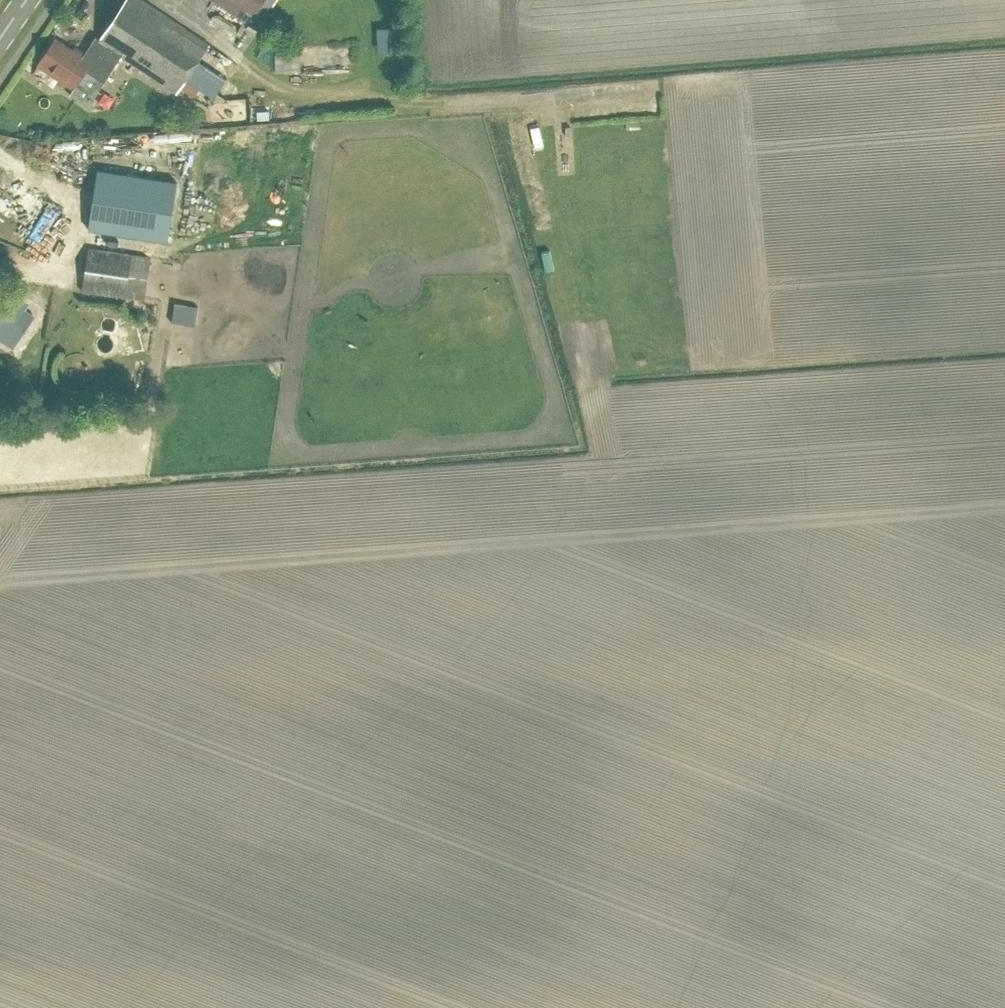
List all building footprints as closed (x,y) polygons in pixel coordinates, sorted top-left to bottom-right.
[(75,90),(88,69),(104,79),(118,57),(177,95),(186,80),(196,86),(208,68),(198,62),(210,43),(144,0),(126,0),(90,56),(76,48),(74,51),(56,39),(41,61),(58,73),(55,77),(75,90)] [(265,0),(216,0),(250,23),(265,0)] [(274,70),(294,70),(294,46),(274,46),(274,70)] [(98,170),(89,229),(168,241),(177,182),(98,170)] [(143,299),(149,256),(132,254),(88,247),(82,290),(126,296),(143,299)] [(0,313),(0,327),(18,339),(33,317),(23,311),(28,304),(22,300),(18,307),(9,301),(0,313)] [(175,303),(172,322),(184,323),(186,305),(175,303)]
